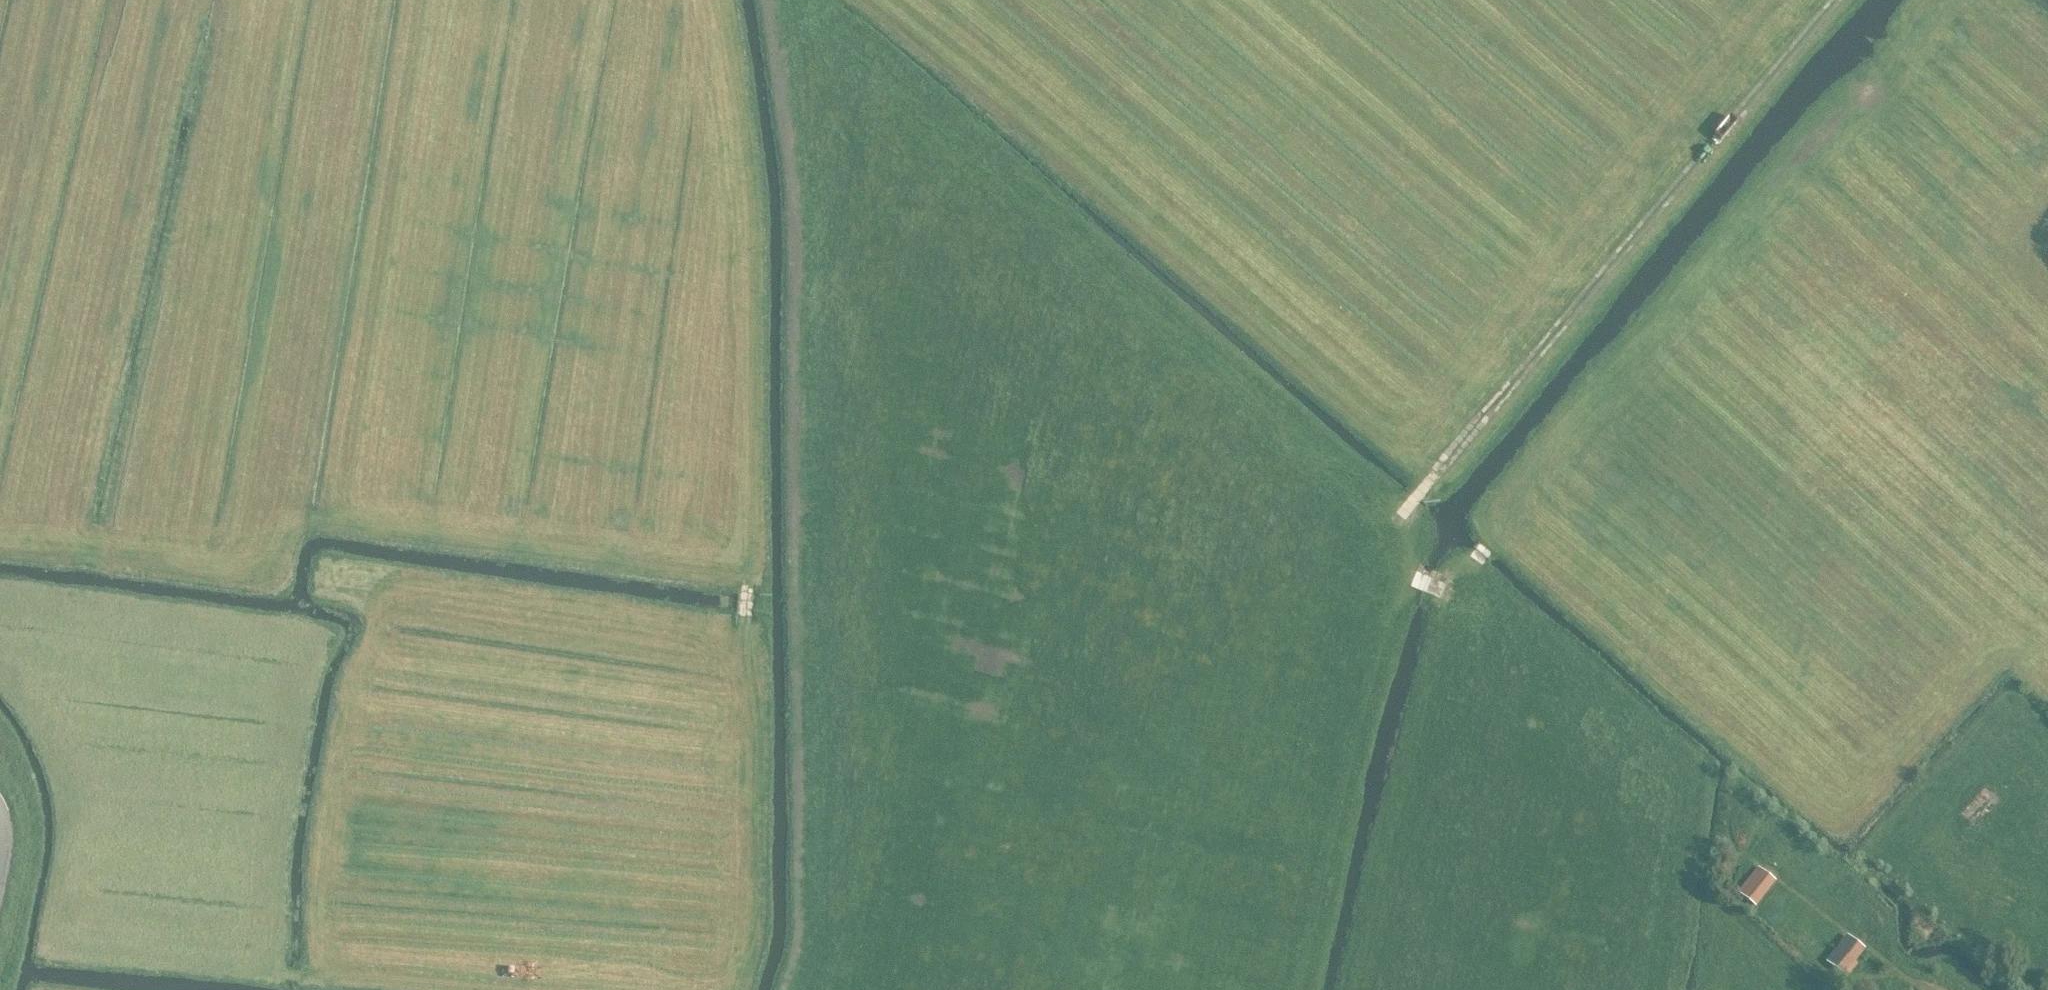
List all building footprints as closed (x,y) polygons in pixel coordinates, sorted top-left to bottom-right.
[(1738,891),(1755,905),(1776,879),(1758,865),(1738,891)] [(1845,974),(1865,948),(1847,934),(1827,960),(1845,974)]
